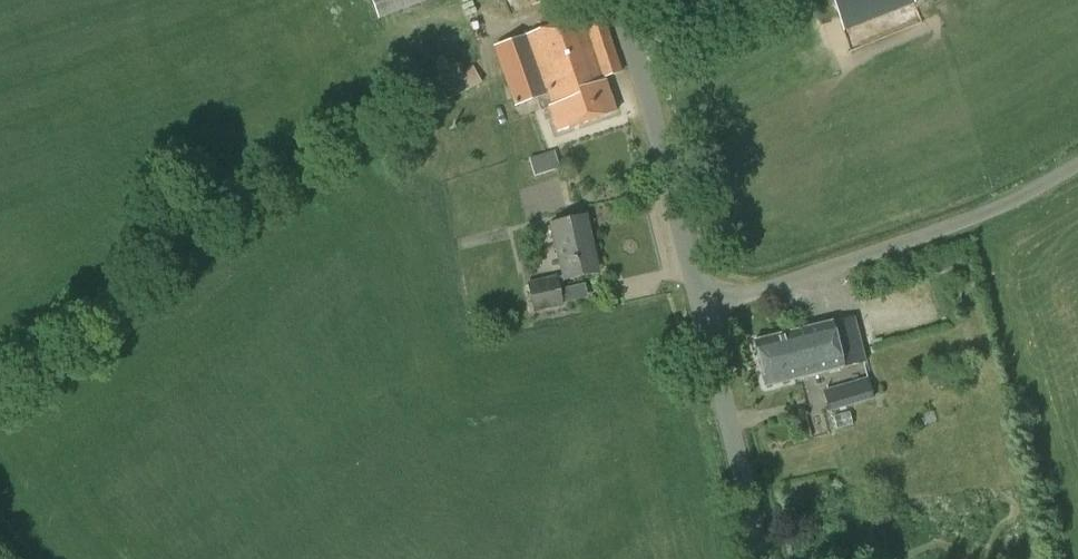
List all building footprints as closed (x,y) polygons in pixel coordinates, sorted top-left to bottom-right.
[(423,0),(370,0),(374,14),(423,0)] [(915,3),(922,0),(831,0),(843,32),(915,3)] [(596,57),(582,15),(493,46),(515,106),(537,99),(541,110),(548,108),(557,133),(616,112),(603,75),(622,69),(616,51),(596,57)] [(437,104),(480,82),(472,66),(428,89),(437,104)] [(554,150),(528,158),(533,175),(560,167),(554,150)] [(563,281),(596,273),(590,249),(593,248),(586,216),(550,224),(563,281)] [(534,313),(563,306),(556,276),(527,283),(534,313)] [(472,333),(484,331),(481,311),(469,313),(472,333)] [(865,361),(854,317),(832,323),(832,321),(752,340),(764,387),(843,368),(843,367),(865,361)] [(829,411),(875,398),(869,377),(823,390),(829,411)]
